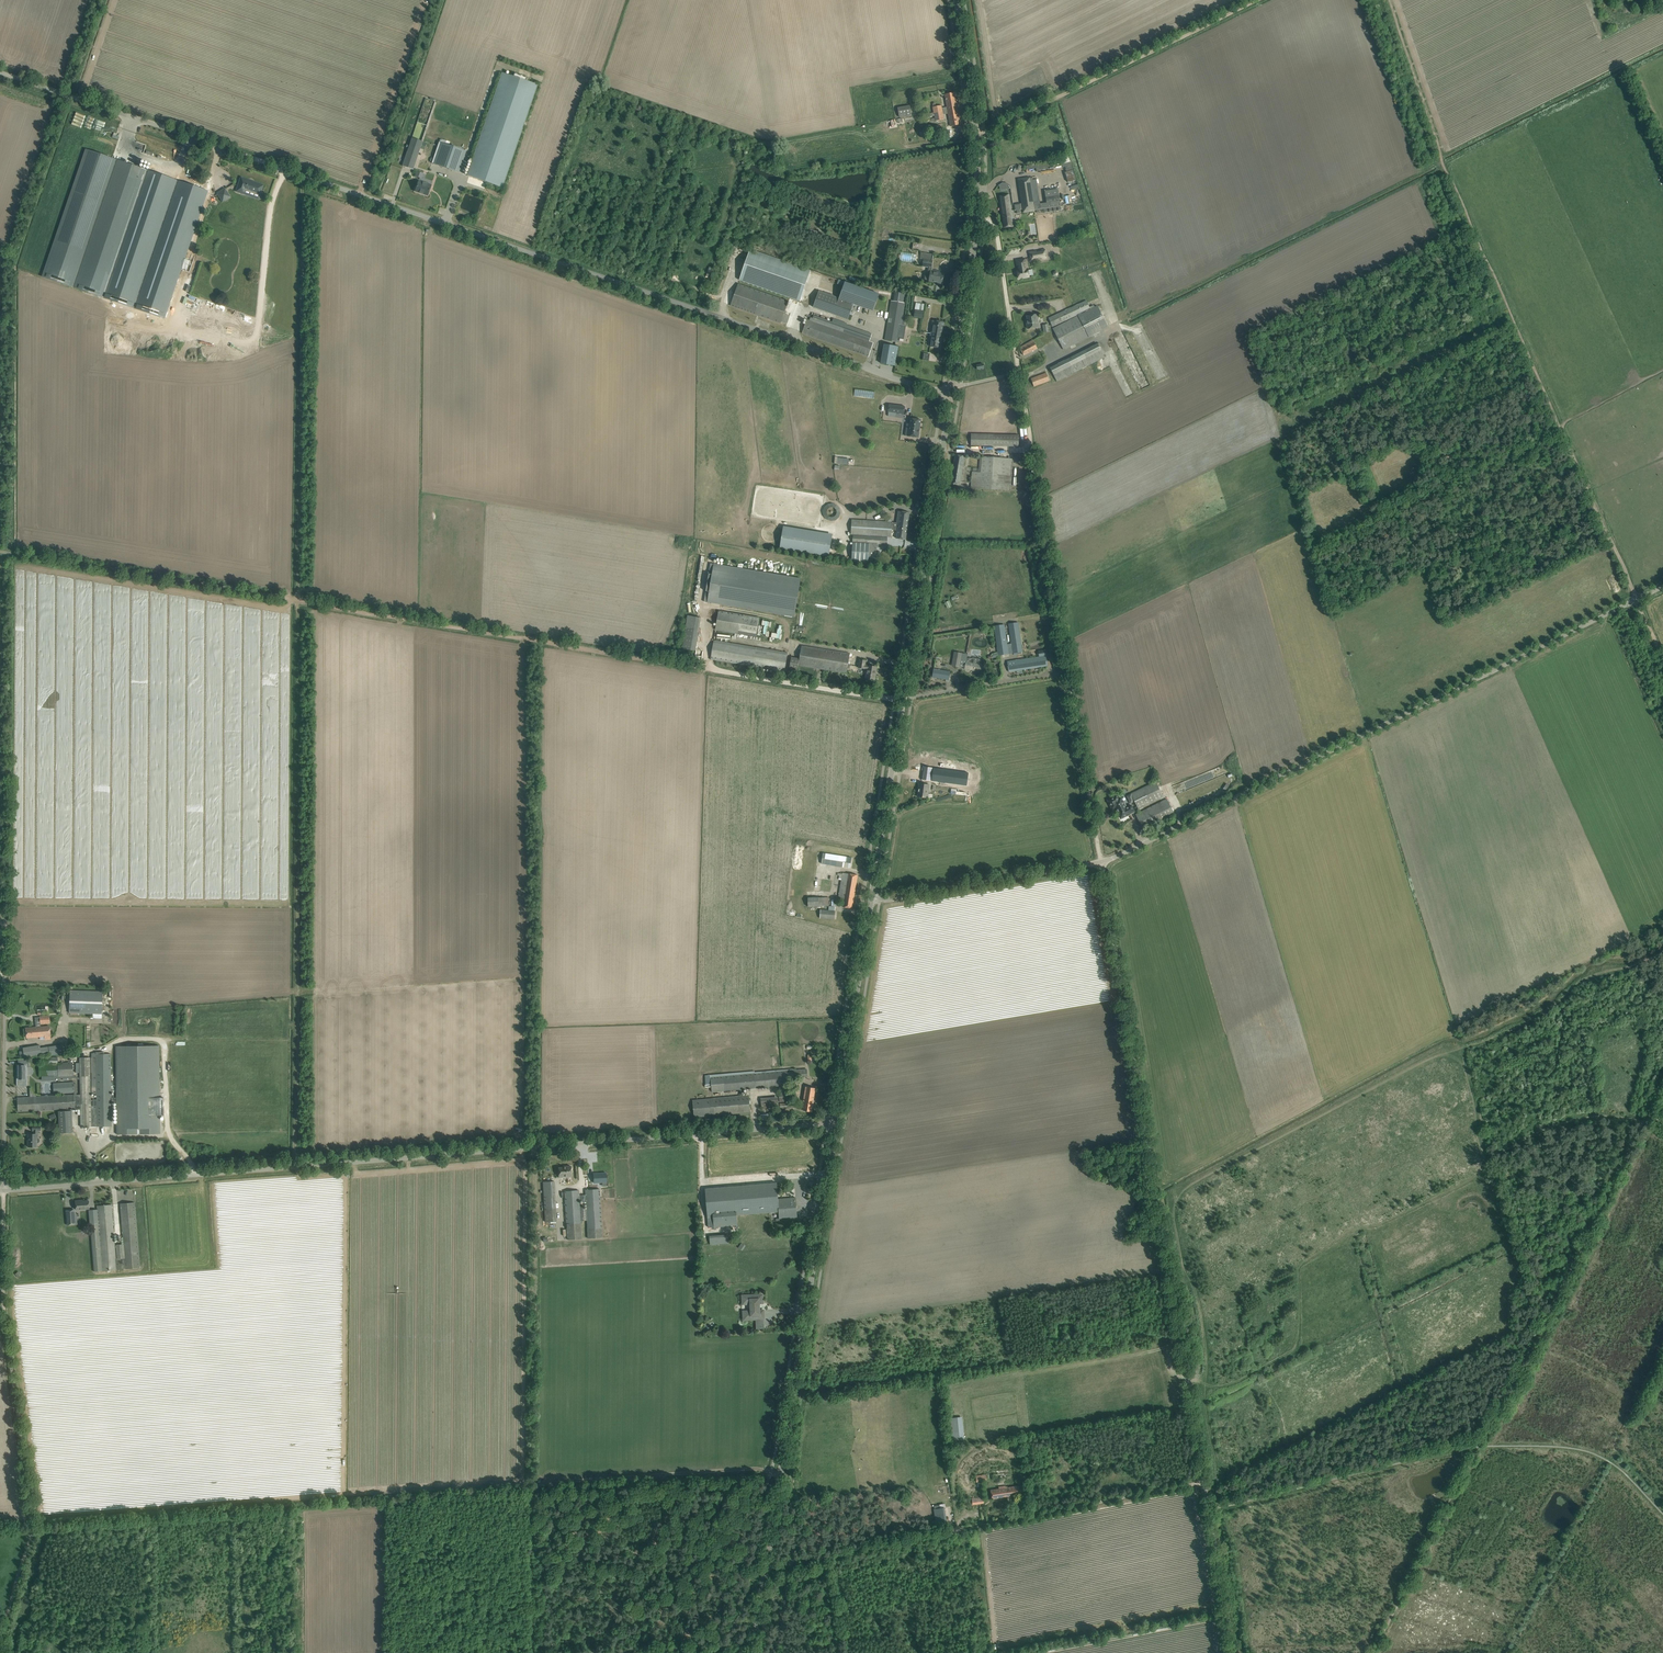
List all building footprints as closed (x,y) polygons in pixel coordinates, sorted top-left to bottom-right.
[(502,73),(467,176),(502,188),(537,85),(526,81),(528,77),(514,72),(513,76),(502,73)] [(945,95),(948,110),(957,108),(954,93),(945,95)] [(898,107),(899,117),(912,115),(910,105),(898,107)] [(960,125),(957,108),(948,110),(951,126),(960,125)] [(944,119),(942,111),(934,112),(934,113),(931,114),(931,117),(935,116),(935,120),(944,119)] [(417,155),(422,141),(421,141),(412,138),(407,152),(417,155)] [(439,142),(431,163),(433,164),(459,173),(466,151),(439,142)] [(42,276),(71,286),(110,174),(142,185),(147,170),(86,149),(42,276)] [(407,152),(402,166),(413,170),(417,155),(407,152)] [(208,191),(147,170),(104,297),(165,318),(208,191)] [(1068,182),(1076,180),(1074,170),(1066,172),(1068,182)] [(142,185),(110,174),(71,286),(104,297),(142,185)] [(1052,213),(1051,208),(1053,208),(1054,212),(1056,212),(1056,207),(1058,207),(1058,211),(1061,211),(1060,205),(1058,189),(1045,191),(1047,202),(1040,204),(1036,179),(1033,180),(1032,177),(1018,178),(1018,180),(1022,213),(1035,211),(1035,210),(1044,209),(1045,214),(1047,213),(1047,209),(1049,208),(1049,213),(1052,213)] [(242,178),(241,183),(239,183),(237,192),(244,194),(245,190),(260,195),(263,185),(254,182),(254,183),(248,181),(248,180),(242,178)] [(431,185),(418,181),(416,186),(415,187),(415,189),(415,190),(415,191),(428,195),(431,185)] [(217,194),(220,198),(223,201),(230,197),(228,193),(225,189),(217,194)] [(1014,210),(1011,210),(1009,195),(999,196),(1004,228),(1013,226),(1012,215),(1014,215),(1014,210)] [(1066,197),(1067,204),(1076,202),(1075,196),(1066,197)] [(811,270),(750,249),(739,280),(800,301),(811,270)] [(1031,260),(1030,253),(1030,252),(1029,252),(1031,260),(1041,258),(1042,259),(1047,258),(1046,255),(1045,251),(1045,249),(1041,250),(1041,251),(1036,252),(1037,259),(1031,260)] [(920,259),(924,259),(923,266),(932,267),(934,254),(921,252),(920,259)] [(1018,278),(1029,277),(1028,269),(1027,269),(1025,259),(1016,260),(1017,265),(1018,271),(1017,271),(1018,278)] [(929,281),(936,282),(942,283),(943,274),(939,274),(939,272),(940,272),(931,270),(929,281)] [(845,282),(839,298),(853,303),(853,304),(873,311),(879,294),(845,282)] [(781,323),(781,322),(787,324),(789,316),(786,314),(787,312),(785,311),(788,302),(738,284),(730,306),(781,323)] [(819,291),(813,307),(847,320),(853,304),(853,303),(839,298),(819,291)] [(1048,318),(1052,327),(1090,309),(1086,300),(1048,318)] [(890,309),(885,343),(898,345),(898,343),(899,335),(903,311),(904,303),(891,301),(890,309)] [(1108,327),(1107,326),(1097,306),(1094,307),(1093,305),(1089,307),(1091,309),(1053,329),(1063,350),(1108,327)] [(857,335),(845,330),(847,323),(833,318),(832,322),(814,315),(813,318),(811,317),(809,321),(807,320),(802,333),(869,357),(873,343),(863,340),(865,334),(858,332),(857,337),(856,337),(857,335)] [(1026,323),(1028,329),(1038,327),(1037,327),(1036,319),(1037,319),(1036,315),(1027,316),(1028,323),(1026,323)] [(931,333),(941,335),(943,322),(933,321),(931,333)] [(941,335),(931,333),(930,338),(932,339),(931,346),(939,348),(941,335)] [(1033,341),(1024,345),(1020,348),(1024,355),(1037,348),(1033,341)] [(884,344),(881,363),(895,366),(898,347),(884,344)] [(1050,368),(1057,382),(1105,357),(1098,344),(1050,368)] [(1046,373),(1031,379),(1034,387),(1049,381),(1046,373)] [(854,395),(874,399),(875,392),(855,389),(854,395)] [(888,412),(904,414),(905,406),(889,404),(888,412)] [(908,436),(918,438),(921,419),(911,418),(910,424),(907,423),(905,436),(908,436)] [(971,434),(971,445),(1019,446),(1019,434),(971,434)] [(955,455),(951,483),(960,485),(964,456),(955,455)] [(971,488),(973,488),(1010,490),(1012,458),(980,456),(979,472),(972,472),(971,488)] [(842,507),(827,502),(822,517),(837,522),(842,507)] [(852,520),(851,534),(891,537),(892,530),(898,530),(897,538),(905,540),(909,513),(898,511),(896,523),(892,522),(852,520)] [(783,526),(779,548),(828,556),(829,552),(826,551),(827,547),(824,546),(826,533),(783,526)] [(888,537),(853,535),(852,561),(868,562),(869,558),(875,559),(877,544),(887,544),(887,539),(888,537)] [(800,578),(711,563),(704,602),(794,617),(800,578)] [(739,633),(756,636),(759,618),(719,611),(715,630),(739,633)] [(701,618),(688,615),(682,648),(696,651),(701,618)] [(1022,652),(1019,632),(1018,623),(1008,624),(1013,653),(1022,652)] [(994,626),(995,632),(998,655),(1008,654),(1004,625),(994,626)] [(710,659),(784,672),(788,653),(787,653),(787,652),(786,652),(786,653),(714,640),(710,659)] [(801,646),(799,659),(791,657),(789,672),(797,674),(798,665),(847,673),(850,654),(801,646)] [(1048,666),(1047,662),(1045,650),(1038,651),(1039,657),(1007,661),(1009,672),(1048,666)] [(960,664),(963,664),(963,660),(965,660),(966,654),(955,653),(952,666),(959,667),(960,664)] [(866,678),(869,679),(875,680),(877,667),(865,665),(866,660),(860,659),(858,668),(867,669),(866,678)] [(974,662),(965,660),(963,660),(963,664),(965,665),(965,669),(983,672),(984,665),(974,663),(974,662)] [(932,677),(949,680),(950,671),(934,669),(932,677)] [(928,779),(956,783),(958,774),(929,770),(928,779)] [(1138,809),(1163,797),(1155,782),(1126,796),(1130,804),(1135,801),(1138,809)] [(917,796),(923,797),(928,798),(929,785),(919,784),(917,796)] [(1115,808),(1121,819),(1130,814),(1135,811),(1131,804),(1126,807),(1121,797),(1118,798),(1117,795),(1107,800),(1112,810),(1115,808)] [(1136,814),(1141,825),(1144,830),(1174,815),(1167,799),(1136,814)] [(851,857),(846,857),(823,853),(822,864),(850,868),(851,857)] [(843,907),(847,908),(852,909),(858,875),(843,873),(843,874),(840,873),(839,879),(842,880),(838,898),(844,899),(843,907)] [(824,897),(808,898),(808,901),(808,907),(829,906),(828,897),(824,897)] [(820,918),(829,919),(834,919),(835,911),(836,900),(832,900),(831,906),(829,906),(829,910),(821,910),(820,918)] [(69,1013),(93,1014),(93,1018),(102,1018),(102,991),(70,990),(69,1013)] [(49,1016),(40,1016),(40,1024),(50,1024),(49,1016)] [(45,1036),(45,1040),(51,1039),(49,1026),(41,1027),(36,1027),(26,1028),(27,1038),(45,1036)] [(40,1048),(40,1046),(23,1048),(23,1057),(50,1053),(50,1056),(64,1053),(62,1045),(40,1048)] [(117,1102),(117,1134),(160,1134),(160,1115),(164,1115),(163,1097),(159,1097),(159,1046),(116,1046),(117,1098),(117,1102)] [(117,1098),(111,1098),(111,1053),(96,1054),(96,1056),(91,1056),(92,1080),(92,1094),(97,1094),(97,1100),(91,1100),(91,1126),(111,1126),(111,1102),(117,1102),(117,1098)] [(91,1100),(91,1089),(90,1057),(79,1058),(80,1078),(80,1080),(80,1095),(77,1095),(76,1084),(74,1084),(74,1082),(53,1083),(53,1094),(74,1093),(74,1095),(23,1098),(17,1098),(18,1112),(23,1111),(75,1109),(80,1108),(81,1127),(91,1127),(91,1126),(91,1100)] [(43,1065),(39,1065),(39,1076),(42,1076),(54,1076),(58,1076),(58,1077),(74,1076),(73,1062),(58,1062),(58,1057),(43,1058),(43,1065)] [(17,1064),(16,1064),(17,1086),(18,1086),(18,1087),(25,1087),(25,1086),(27,1086),(27,1076),(27,1067),(29,1067),(29,1060),(18,1060),(18,1065),(17,1065),(17,1064)] [(807,1068),(711,1077),(712,1092),(796,1085),(795,1078),(807,1077),(807,1068)] [(803,1101),(805,1101),(803,1110),(811,1112),(815,1088),(806,1086),(803,1101)] [(779,1093),(780,1100),(797,1099),(796,1091),(779,1093)] [(764,1111),(773,1110),(779,1109),(777,1092),(772,1093),(773,1097),(761,1098),(762,1108),(764,1108),(764,1111)] [(712,1098),(693,1100),(694,1117),(750,1112),(749,1095),(712,1098)] [(58,1111),(59,1133),(73,1132),(72,1110),(58,1111)] [(41,1131),(41,1126),(32,1126),(32,1131),(33,1134),(28,1134),(28,1147),(37,1147),(37,1143),(38,1143),(40,1142),(39,1139),(38,1138),(38,1131),(41,1131)] [(558,1168),(558,1173),(559,1178),(566,1177),(566,1176),(571,1176),(571,1166),(564,1166),(564,1167),(558,1168)] [(606,1173),(595,1174),(595,1183),(606,1182),(606,1173)] [(543,1182),(545,1222),(556,1222),(554,1181),(543,1182)] [(777,1183),(706,1189),(708,1217),(713,1217),(714,1227),(737,1225),(736,1215),(779,1211),(778,1199),(777,1183)] [(582,1239),(581,1221),(587,1220),(588,1238),(602,1237),(599,1189),(585,1190),(586,1195),(579,1196),(579,1190),(564,1191),(566,1221),(567,1234),(568,1239),(581,1239),(582,1239)] [(797,1217),(795,1197),(778,1199),(779,1211),(779,1218),(792,1217),(797,1217)] [(75,1201),(76,1206),(76,1210),(89,1209),(89,1200),(83,1201),(82,1200),(75,1201)] [(123,1244),(122,1244),(123,1245),(115,1245),(116,1259),(114,1259),(112,1210),(111,1205),(97,1206),(97,1210),(97,1211),(98,1223),(90,1224),(94,1272),(140,1268),(135,1203),(120,1204),(121,1209),(121,1212),(123,1244)] [(97,1210),(89,1210),(90,1224),(98,1223),(97,1211),(97,1210)] [(75,1214),(66,1214),(67,1225),(75,1224),(75,1214)] [(709,1235),(710,1244),(728,1243),(728,1234),(709,1235)] [(742,1310),(743,1320),(764,1318),(763,1310),(759,1310),(759,1303),(763,1303),(762,1294),(742,1296),(742,1305),(750,1305),(750,1310),(742,1310)] [(960,1439),(958,1417),(950,1418),(953,1440),(960,1439)] [(990,1490),(991,1493),(992,1499),(1020,1495),(1019,1486),(1007,1487),(1007,1486),(1005,1486),(1005,1485),(998,1486),(999,1489),(990,1490)] [(934,1509),(936,1522),(946,1520),(944,1507),(934,1509)]
